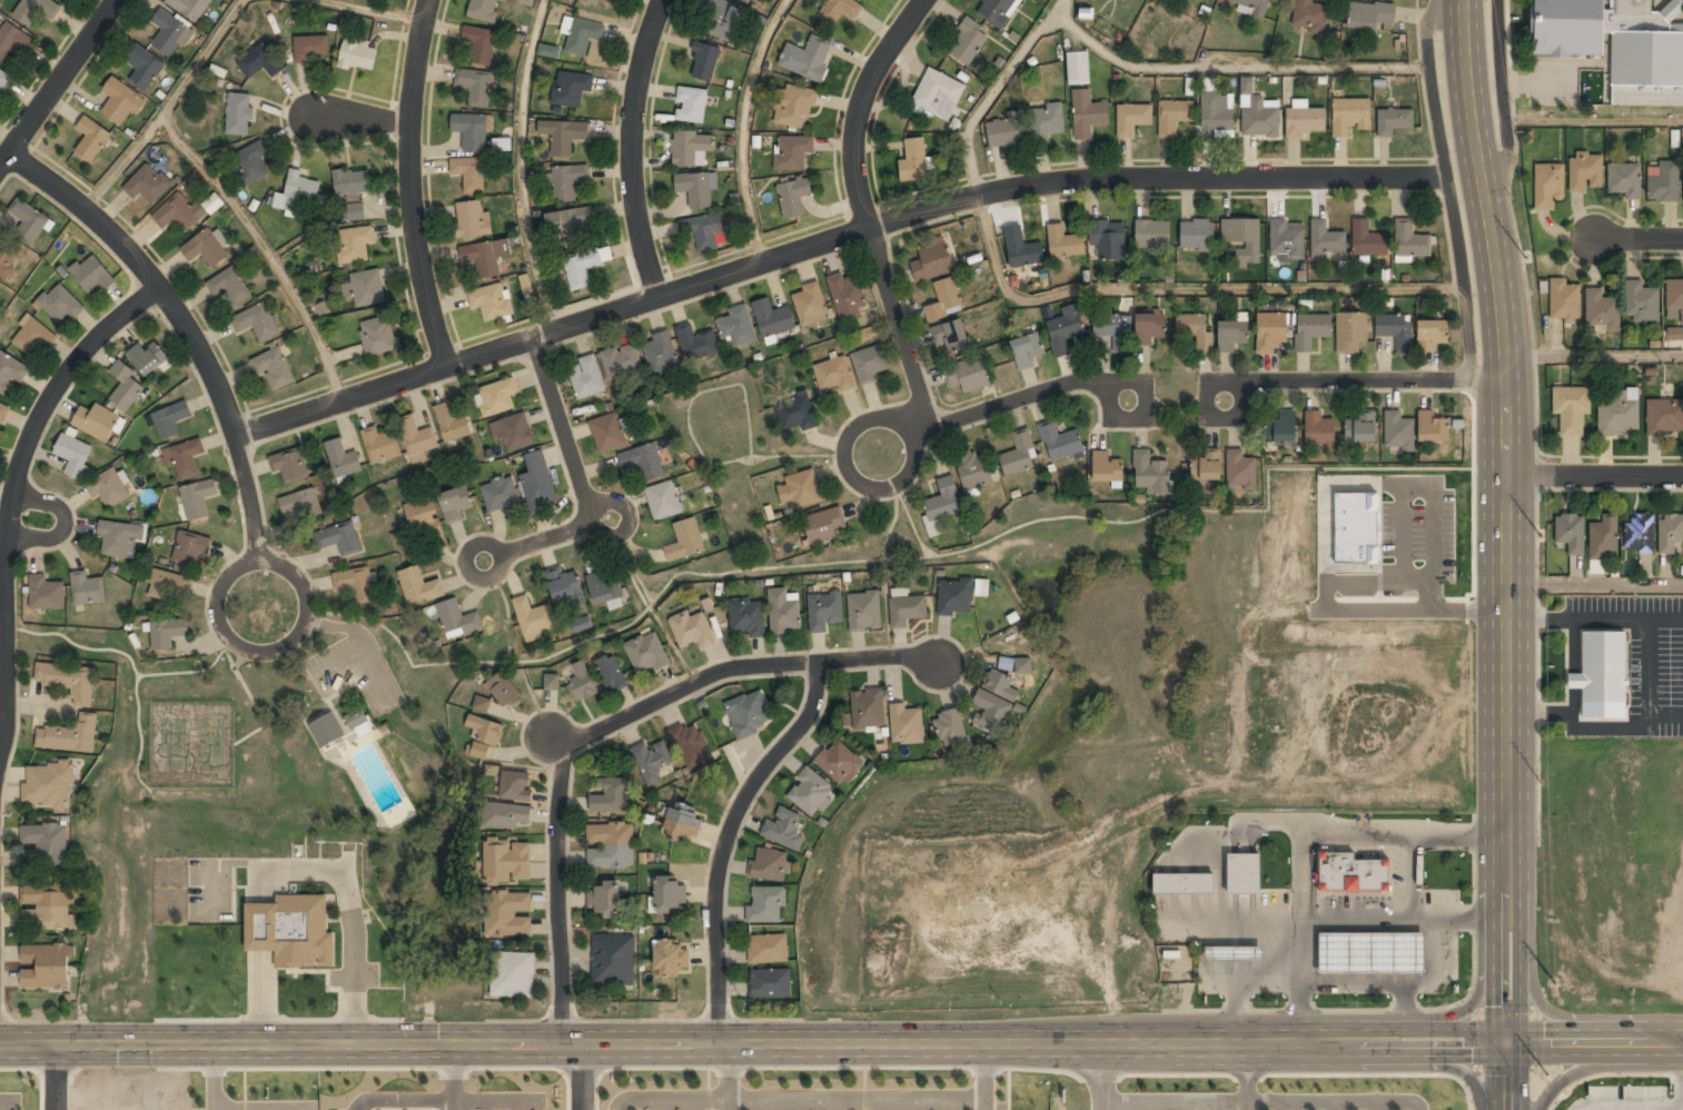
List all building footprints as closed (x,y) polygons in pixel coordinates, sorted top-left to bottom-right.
[(41,13),(52,21),(61,8),(50,0),(20,0),(10,13),(31,28),(41,13)] [(165,2),(197,23),(212,0),(166,0),(165,2)] [(507,8),(509,0),(472,0),(468,14),(493,20),(496,4),(507,8)] [(697,30),(733,42),(745,8),(723,0),(708,0),(697,30)] [(855,0),(826,0),(815,16),(833,28),(843,14),(853,21),(863,6),(855,0)] [(974,14),(1004,29),(1018,0),(982,0),(974,14)] [(1263,18),(1268,0),(1232,0),(1230,7),(1263,18)] [(1324,34),(1329,6),(1313,3),(1313,0),(1297,0),(1291,29),(1324,34)] [(1533,57),(1610,58),(1608,105),(1682,106),(1682,25),(1680,24),(1680,6),(1651,6),(1651,0),(1534,0),(1533,57)] [(1394,32),(1396,4),(1350,1),(1348,29),(1394,32)] [(161,30),(151,43),(172,59),(192,31),(160,8),(150,22),(161,30)] [(590,38),(602,41),(606,24),(565,16),(562,32),(570,33),(565,52),(586,57),(590,38)] [(968,67),(991,33),(969,18),(946,52),(968,67)] [(13,50),(26,58),(37,41),(7,21),(0,31),(0,61),(4,63),(13,50)] [(497,30),(465,24),(462,41),(473,43),(471,62),(491,66),(497,30)] [(776,63),(819,82),(835,44),(812,33),(804,50),(786,42),(776,63)] [(328,36),(295,34),(294,60),(327,61),(328,36)] [(377,42),(343,37),(339,66),(374,71),(377,42)] [(264,67),(273,77),(285,66),(264,40),(236,62),(249,79),(264,67)] [(147,92),(167,63),(138,43),(125,60),(137,69),(129,79),(147,92)] [(715,43),(693,43),(693,78),(715,78),(715,43)] [(539,54),(557,57),(558,47),(541,46),(539,54)] [(1088,52),(1069,52),(1069,83),(1088,83),(1088,52)] [(911,106),(950,122),(966,85),(928,68),(911,106)] [(1,91),(11,77),(0,69),(0,90),(1,91)] [(468,106),(488,108),(492,72),(456,69),(454,87),(471,88),(468,106)] [(592,92),(593,75),(555,70),(552,105),(581,108),(583,91),(592,92)] [(100,112),(121,126),(130,111),(137,115),(148,98),(111,75),(101,91),(110,97),(100,112)] [(815,90),(781,85),(774,123),(809,129),(815,90)] [(706,121),(706,88),(677,88),(677,121),(706,121)] [(1090,89),(1072,90),(1075,140),(1092,139),(1091,126),(1109,125),(1108,102),(1091,103),(1090,89)] [(1234,109),(1222,109),(1221,92),(1200,92),(1201,138),(1235,137),(1234,109)] [(227,135),(250,135),(250,93),(227,93),(227,135)] [(1243,138),(1279,137),(1278,107),(1264,107),(1264,97),(1243,97),(1243,138)] [(1333,139),(1350,138),(1350,129),(1370,129),(1369,100),(1331,100),(1333,139)] [(1194,123),(1194,101),(1159,101),(1159,138),(1177,138),(1177,123),(1194,123)] [(1152,126),(1152,105),(1117,106),(1117,138),(1132,138),(1132,126),(1152,126)] [(1049,141),(1048,135),(1065,132),(1062,106),(1029,108),(1032,142),(1049,141)] [(1325,109),(1286,109),(1286,135),(1325,135),(1325,109)] [(1414,109),(1378,109),(1378,138),(1393,138),(1393,129),(1414,129),(1414,109)] [(85,135),(75,150),(91,161),(112,132),(86,115),(76,128),(85,135)] [(486,151),(486,115),(451,115),(451,132),(463,132),(463,151),(486,151)] [(986,123),(990,148),(1024,142),(1020,117),(986,123)] [(537,135),(551,136),(551,157),(572,157),(573,139),(588,140),(588,122),(538,121),(537,135)] [(672,132),(672,167),(705,167),(705,150),(714,150),(714,132),(672,132)] [(813,136),(775,136),(775,169),(804,169),(804,155),(813,155),(813,136)] [(510,138),(492,138),(493,151),(511,150),(510,138)] [(899,160),(901,181),(929,178),(925,138),(904,139),(907,159),(899,160)] [(269,172),(261,159),(269,155),(260,140),(231,156),(247,185),(269,172)] [(1570,190),(1603,190),(1603,155),(1570,155),(1570,190)] [(449,159),(451,176),(463,175),(464,194),(484,194),(483,158),(449,159)] [(172,184),(148,161),(127,184),(150,207),(172,184)] [(1679,201),(1679,163),(1646,163),(1646,201),(1679,201)] [(551,167),(552,201),(577,200),(577,181),(588,181),(588,165),(551,167)] [(1535,165),(1535,210),(1554,210),(1554,200),(1564,200),(1564,165),(1535,165)] [(1608,165),(1608,198),(1640,198),(1640,165),(1608,165)] [(273,209),(300,212),(303,199),(317,201),(320,182),(304,179),(305,171),(289,169),(286,195),(276,192),(273,209)] [(372,194),(372,170),(334,171),(335,195),(372,194)] [(689,209),(712,208),(710,172),(674,175),(674,192),(689,191),(689,209)] [(813,195),(810,178),(776,185),(784,219),(805,214),(801,198),(813,195)] [(151,216),(162,229),(176,219),(186,231),(208,214),(198,200),(191,206),(180,192),(151,216)] [(23,222),(17,232),(32,245),(51,220),(19,196),(8,210),(23,222)] [(462,240),(492,232),(483,198),(453,206),(462,240)] [(344,221),(365,220),(364,203),(343,204),(344,221)] [(594,226),(592,207),(545,212),(548,236),(561,234),(563,245),(586,241),(584,227),(594,226)] [(679,220),(681,234),(694,232),(696,252),(717,249),(715,234),(723,232),(721,214),(679,220)] [(1259,219),(1221,219),(1221,245),(1236,245),(1236,266),(1259,266),(1259,219)] [(1368,219),(1353,220),(1353,256),(1388,256),(1387,234),(1368,234),(1368,219)] [(1429,235),(1413,236),(1413,219),(1396,219),(1396,256),(1430,256),(1429,235)] [(1169,220),(1135,220),(1136,248),(1170,248),(1169,220)] [(1180,251),(1212,251),(1212,220),(1180,220),(1180,251)] [(1310,220),(1310,255),(1346,255),(1346,232),(1326,232),(1326,220),(1310,220)] [(1093,221),(1093,259),(1125,259),(1125,221),(1093,221)] [(1048,226),(1051,259),(1081,256),(1079,235),(1063,237),(1062,224),(1048,226)] [(1270,224),(1270,261),(1303,261),(1303,224),(1270,224)] [(200,254),(212,269),(230,254),(208,227),(180,249),(190,262),(200,254)] [(339,265),(368,261),(366,244),(375,242),(373,227),(336,231),(339,265)] [(1006,231),(1009,268),(1045,265),(1042,242),(1023,245),(1022,230),(1006,231)] [(24,250),(0,236),(0,275),(6,279),(24,250)] [(458,247),(461,262),(476,261),(478,279),(501,276),(498,258),(513,256),(509,239),(458,247)] [(946,241),(918,249),(921,260),(910,262),(915,283),(954,271),(946,241)] [(614,261),(610,246),(562,257),(571,293),(592,287),(587,268),(614,261)] [(92,289),(93,286),(106,293),(116,275),(88,259),(85,265),(76,260),(68,275),(92,289)] [(205,280),(211,296),(227,290),(232,305),(249,297),(237,267),(205,280)] [(349,275),(355,308),(384,304),(379,270),(349,275)] [(826,278),(840,323),(868,314),(857,277),(847,280),(843,272),(826,278)] [(927,319),(962,313),(956,278),(933,283),(938,304),(924,306),(927,319)] [(1567,279),(1550,279),(1550,321),(1580,321),(1580,287),(1567,287),(1567,279)] [(68,315),(72,319),(85,308),(58,281),(36,304),(58,325),(68,315)] [(468,291),(472,308),(481,305),(485,321),(514,314),(505,281),(468,291)] [(800,287),(802,293),(792,296),(801,327),(829,318),(818,281),(800,287)] [(1660,323),(1660,290),(1642,290),(1642,281),(1627,281),(1627,323),(1660,323)] [(1680,324),(1682,323),(1682,281),(1666,281),(1666,313),(1680,311),(1680,324)] [(1602,288),(1586,288),(1586,325),(1606,325),(1606,331),(1618,333),(1618,299),(1602,299),(1602,288)] [(795,329),(790,307),(773,311),(769,297),(752,301),(761,338),(795,329)] [(230,318),(238,334),(253,326),(260,343),(280,333),(265,300),(230,318)] [(731,338),(732,347),(755,343),(748,304),(727,308),(729,317),(717,319),(721,340),(731,338)] [(1080,305),(1062,308),(1065,319),(1048,321),(1053,358),(1071,355),(1068,338),(1085,335),(1080,305)] [(47,350),(58,336),(29,314),(10,340),(30,356),(38,345),(47,350)] [(1136,314),(1136,346),(1154,346),(1154,337),(1166,337),(1166,314),(1136,314)] [(1275,355),(1276,345),(1286,345),(1286,314),(1257,314),(1257,355),(1275,355)] [(1366,343),(1366,314),(1337,314),(1337,354),(1359,354),(1359,343),(1366,343)] [(1130,351),(1130,315),(1093,315),(1093,337),(1115,337),(1115,351),(1130,351)] [(1206,333),(1207,316),(1177,315),(1177,336),(1196,337),(1196,353),(1211,354),(1212,333),(1206,333)] [(367,357),(399,349),(392,316),(359,323),(367,357)] [(1295,354),(1313,354),(1313,337),(1330,337),(1330,316),(1295,316),(1295,354)] [(1375,316),(1375,337),(1396,337),(1396,354),(1410,354),(1410,316),(1375,316)] [(937,345),(944,343),(948,356),(971,349),(962,319),(931,328),(937,345)] [(1248,344),(1247,320),(1218,320),(1218,354),(1236,353),(1236,344),(1248,344)] [(1447,321),(1417,321),(1417,353),(1437,353),(1437,343),(1447,343),(1447,321)] [(719,354),(714,331),(694,336),(691,324),(676,327),(684,361),(719,354)] [(1667,328),(1667,349),(1682,349),(1682,328),(1667,328)] [(681,366),(667,331),(641,341),(653,376),(681,366)] [(1034,366),(1032,358),(1045,354),(1038,333),(1009,343),(1019,371),(1034,366)] [(138,343),(126,356),(149,377),(168,355),(154,343),(147,350),(138,343)] [(643,369),(635,343),(600,353),(607,380),(643,369)] [(860,386),(879,380),(877,374),(891,370),(883,344),(851,354),(860,386)] [(250,359),(257,375),(266,371),(275,390),(295,380),(279,347),(250,359)] [(0,350),(0,391),(8,396),(16,383),(20,385),(30,369),(0,350)] [(840,393),(857,386),(845,355),(813,366),(822,392),(838,386),(840,393)] [(566,365),(576,400),(605,392),(595,356),(566,365)] [(949,389),(960,386),(962,393),(990,386),(982,358),(943,368),(949,389)] [(147,386),(117,361),(108,371),(122,383),(109,399),(126,413),(147,386)] [(515,409),(512,397),(518,395),(514,378),(475,388),(483,418),(515,409)] [(1552,415),(1561,415),(1561,437),(1582,437),(1582,414),(1590,414),(1590,387),(1552,387),(1552,415)] [(1640,388),(1610,388),(1610,399),(1597,399),(1597,435),(1640,435),(1640,388)] [(809,394),(774,403),(783,434),(818,424),(809,394)] [(1682,435),(1682,399),(1646,399),(1646,435),(1682,435)] [(157,440),(180,433),(176,420),(192,415),(187,400),(148,415),(157,440)] [(2,423),(10,407),(0,403),(0,422),(2,423)] [(435,405),(443,442),(472,436),(468,415),(454,418),(451,403),(435,405)] [(91,410),(80,407),(72,429),(110,442),(119,413),(93,405),(91,410)] [(1375,443),(1375,410),(1357,412),(1357,420),(1346,422),(1346,443),(1375,443)] [(1384,449),(1414,449),(1414,420),(1400,420),(1400,410),(1384,410),(1384,449)] [(1448,443),(1448,420),(1435,420),(1435,410),(1418,410),(1418,443),(1448,443)] [(1295,412),(1278,412),(1278,420),(1264,420),(1264,444),(1295,444),(1295,412)] [(1321,412),(1305,412),(1305,450),(1335,450),(1335,420),(1321,420),(1321,412)] [(616,413),(588,420),(598,453),(626,445),(616,413)] [(418,432),(413,414),(397,418),(410,463),(422,459),(419,453),(438,447),(433,427),(418,432)] [(526,414),(498,419),(505,452),(534,445),(526,414)] [(1078,430),(1060,437),(1055,420),(1038,426),(1050,463),(1085,452),(1078,430)] [(362,429),(370,464),(399,456),(394,432),(379,435),(376,426),(362,429)] [(1012,434),(1017,450),(999,456),(1004,476),(1039,466),(1028,429),(1012,434)] [(96,447),(61,433),(52,454),(69,460),(63,475),(81,482),(96,447)] [(167,465),(175,462),(180,480),(200,475),(195,455),(205,452),(201,438),(162,449),(167,465)] [(358,452),(346,455),(340,438),(325,443),(336,479),(364,472),(358,452)] [(654,444),(617,455),(622,469),(637,465),(643,483),(665,475),(654,444)] [(273,473),(281,470),(287,484),(310,476),(300,446),(268,458),(273,473)] [(953,455),(966,492),(993,484),(986,455),(977,458),(974,448),(953,455)] [(1150,462),(1150,449),(1133,449),(1133,494),(1170,494),(1170,462),(1150,462)] [(1191,482),(1221,482),(1221,449),(1204,449),(1204,458),(1191,458),(1191,482)] [(1256,458),(1243,458),(1243,449),(1227,449),(1227,490),(1256,490),(1256,458)] [(544,450),(524,456),(528,474),(522,476),(532,514),(545,511),(543,503),(556,499),(544,450)] [(1109,460),(1109,452),(1092,452),(1092,484),(1123,484),(1123,460),(1109,460)] [(106,512),(131,495),(113,467),(88,484),(106,512)] [(785,484),(778,486),(784,511),(823,501),(815,468),(784,476),(785,484)] [(952,476),(938,480),(941,496),(922,501),(928,523),(962,514),(952,476)] [(518,505),(509,477),(479,486),(488,514),(518,505)] [(209,516),(205,498),(218,495),(215,479),(180,486),(187,521),(209,516)] [(645,487),(652,521),(681,515),(674,480),(645,487)] [(463,511),(472,508),(466,486),(437,495),(447,525),(466,519),(463,511)] [(316,488),(278,498),(284,519),(321,509),(316,488)] [(1334,493),(1335,563),(1377,563),(1377,493),(1334,493)] [(444,535),(432,497),(404,506),(416,544),(444,535)] [(848,537),(842,508),(799,517),(805,546),(848,537)] [(1584,556),(1584,515),(1555,515),(1555,544),(1567,544),(1567,556),(1584,556)] [(1616,515),(1601,515),(1601,524),(1590,524),(1590,559),(1616,559),(1616,515)] [(1626,553),(1652,553),(1652,515),(1626,515),(1626,553)] [(1682,544),(1682,515),(1659,515),(1659,555),(1674,555),(1674,544),(1682,544)] [(705,552),(695,517),(673,524),(679,543),(664,547),(667,562),(705,552)] [(98,556),(128,559),(132,525),(101,522),(98,556)] [(315,532),(319,549),(338,545),(340,557),(362,552),(355,522),(315,532)] [(207,555),(211,539),(181,529),(171,559),(197,567),(201,553),(207,555)] [(444,596),(440,579),(424,583),(419,566),(398,572),(407,605),(444,596)] [(352,591),(353,603),(374,602),(372,568),(333,571),(334,592),(352,591)] [(583,598),(577,572),(561,575),(560,569),(546,573),(554,605),(583,598)] [(149,598),(189,594),(187,571),(147,575),(149,598)] [(105,604),(103,578),(87,579),(87,572),(72,573),(73,606),(105,604)] [(592,573),(591,602),(618,603),(620,574),(592,573)] [(65,609),(65,583),(46,583),(46,575),(29,575),(29,609),(65,609)] [(939,614),(971,615),(972,581),(939,579),(939,614)] [(769,589),(769,633),(800,633),(800,596),(789,596),(789,589),(769,589)] [(828,632),(828,624),(843,623),(841,592),(808,593),(810,633),(828,632)] [(849,632),(880,631),(879,593),(848,593),(849,632)] [(555,627),(550,604),(531,609),(527,596),(513,599),(525,643),(544,637),(542,631),(555,627)] [(927,620),(927,597),(891,597),(891,630),(908,630),(908,620),(927,620)] [(484,630),(478,612),(463,616),(457,598),(436,604),(447,640),(484,630)] [(730,601),(730,636),(764,635),(764,599),(730,601)] [(701,650),(716,644),(702,607),(669,621),(680,648),(697,641),(701,650)] [(575,632),(592,628),(590,617),(573,621),(575,632)] [(172,637),(189,636),(188,620),(150,622),(152,651),(174,648),(172,637)] [(623,646),(638,676),(670,662),(654,631),(623,646)] [(1581,703),(1627,703),(1627,632),(1582,632),(1582,674),(1567,674),(1567,691),(1581,691),(1581,703)] [(626,686),(614,654),(595,661),(607,693),(626,686)] [(576,677),(568,681),(578,703),(600,694),(584,660),(571,666),(576,677)] [(1027,672),(1027,662),(1017,661),(1017,671),(1027,672)] [(96,668),(37,662),(34,685),(72,690),(71,705),(91,708),(96,668)] [(1013,680),(990,668),(973,705),(981,710),(976,723),(999,734),(1019,692),(1010,688),(1013,680)] [(523,695),(502,670),(484,685),(505,710),(523,695)] [(546,690),(555,690),(555,676),(546,676),(546,690)] [(736,739),(774,725),(762,690),(724,703),(736,739)] [(882,691),(850,692),(852,731),(883,730),(882,691)] [(474,706),(484,712),(489,703),(479,696),(474,706)] [(891,745),(924,744),(923,706),(890,707),(891,745)] [(367,723),(363,711),(347,716),(352,729),(367,723)] [(34,746),(95,753),(98,714),(77,712),(76,729),(37,725),(34,746)] [(938,746),(962,746),(962,713),(938,713),(938,746)] [(319,749),(345,739),(334,714),(309,724),(319,749)] [(489,745),(498,747),(504,724),(468,715),(466,727),(476,730),(471,755),(486,759),(489,745)] [(669,735),(690,770),(713,755),(692,721),(669,735)] [(838,739),(814,761),(842,789),(864,765),(838,739)] [(657,771),(674,762),(663,741),(649,749),(645,742),(628,751),(649,787),(663,780),(657,771)] [(24,806),(71,806),(71,765),(24,765),(24,806)] [(835,790),(809,767),(785,794),(812,817),(835,790)] [(525,770),(498,779),(507,803),(533,794),(525,770)] [(626,779),(598,779),(598,795),(590,795),(590,812),(626,812),(626,779)] [(703,821),(693,816),(695,809),(672,801),(662,832),(695,844),(703,821)] [(531,806),(483,805),(483,826),(529,829),(531,806)] [(766,819),(760,835),(799,852),(805,838),(794,833),(802,816),(780,806),(773,822),(766,819)] [(633,824),(586,824),(586,846),(586,869),(633,869),(633,824)] [(21,869),(67,868),(67,825),(21,825),(21,869)] [(529,882),(529,842),(484,842),(484,882),(529,882)] [(753,881),(789,881),(789,850),(753,850),(753,881)] [(1318,852),(1354,852),(1354,860),(1386,860),(1386,891),(1318,891),(1318,852)] [(1259,855),(1228,855),(1228,894),(1259,894),(1259,855)] [(1214,874),(1152,874),(1152,895),(1214,895),(1214,874)] [(686,912),(686,880),(654,880),(654,912),(686,912)] [(621,884),(587,884),(587,916),(621,916),(621,884)] [(20,930),(72,931),(73,885),(20,885),(20,930)] [(752,906),(745,906),(745,923),(784,923),(784,888),(752,888),(752,906)] [(484,938),(532,938),(531,892),(484,893),(484,938)] [(245,904),(245,952),(275,952),(275,969),(335,969),(334,933),(327,933),(327,896),(277,896),(277,904),(245,904)] [(1318,975),(1318,933),(1423,932),(1423,975),(1318,975)] [(634,935),(592,935),(592,985),(634,985),(634,935)] [(748,935),(748,963),(788,963),(788,935),(748,935)] [(677,941),(654,941),(654,977),(679,977),(679,968),(689,968),(689,949),(677,949),(677,941)] [(68,945),(21,945),(20,989),(68,989),(68,945)] [(1263,962),(1263,948),(1206,948),(1206,962),(1263,962)] [(491,953),(491,997),(534,998),(534,953),(491,953)] [(750,970),(750,997),(791,997),(791,970),(750,970)]
